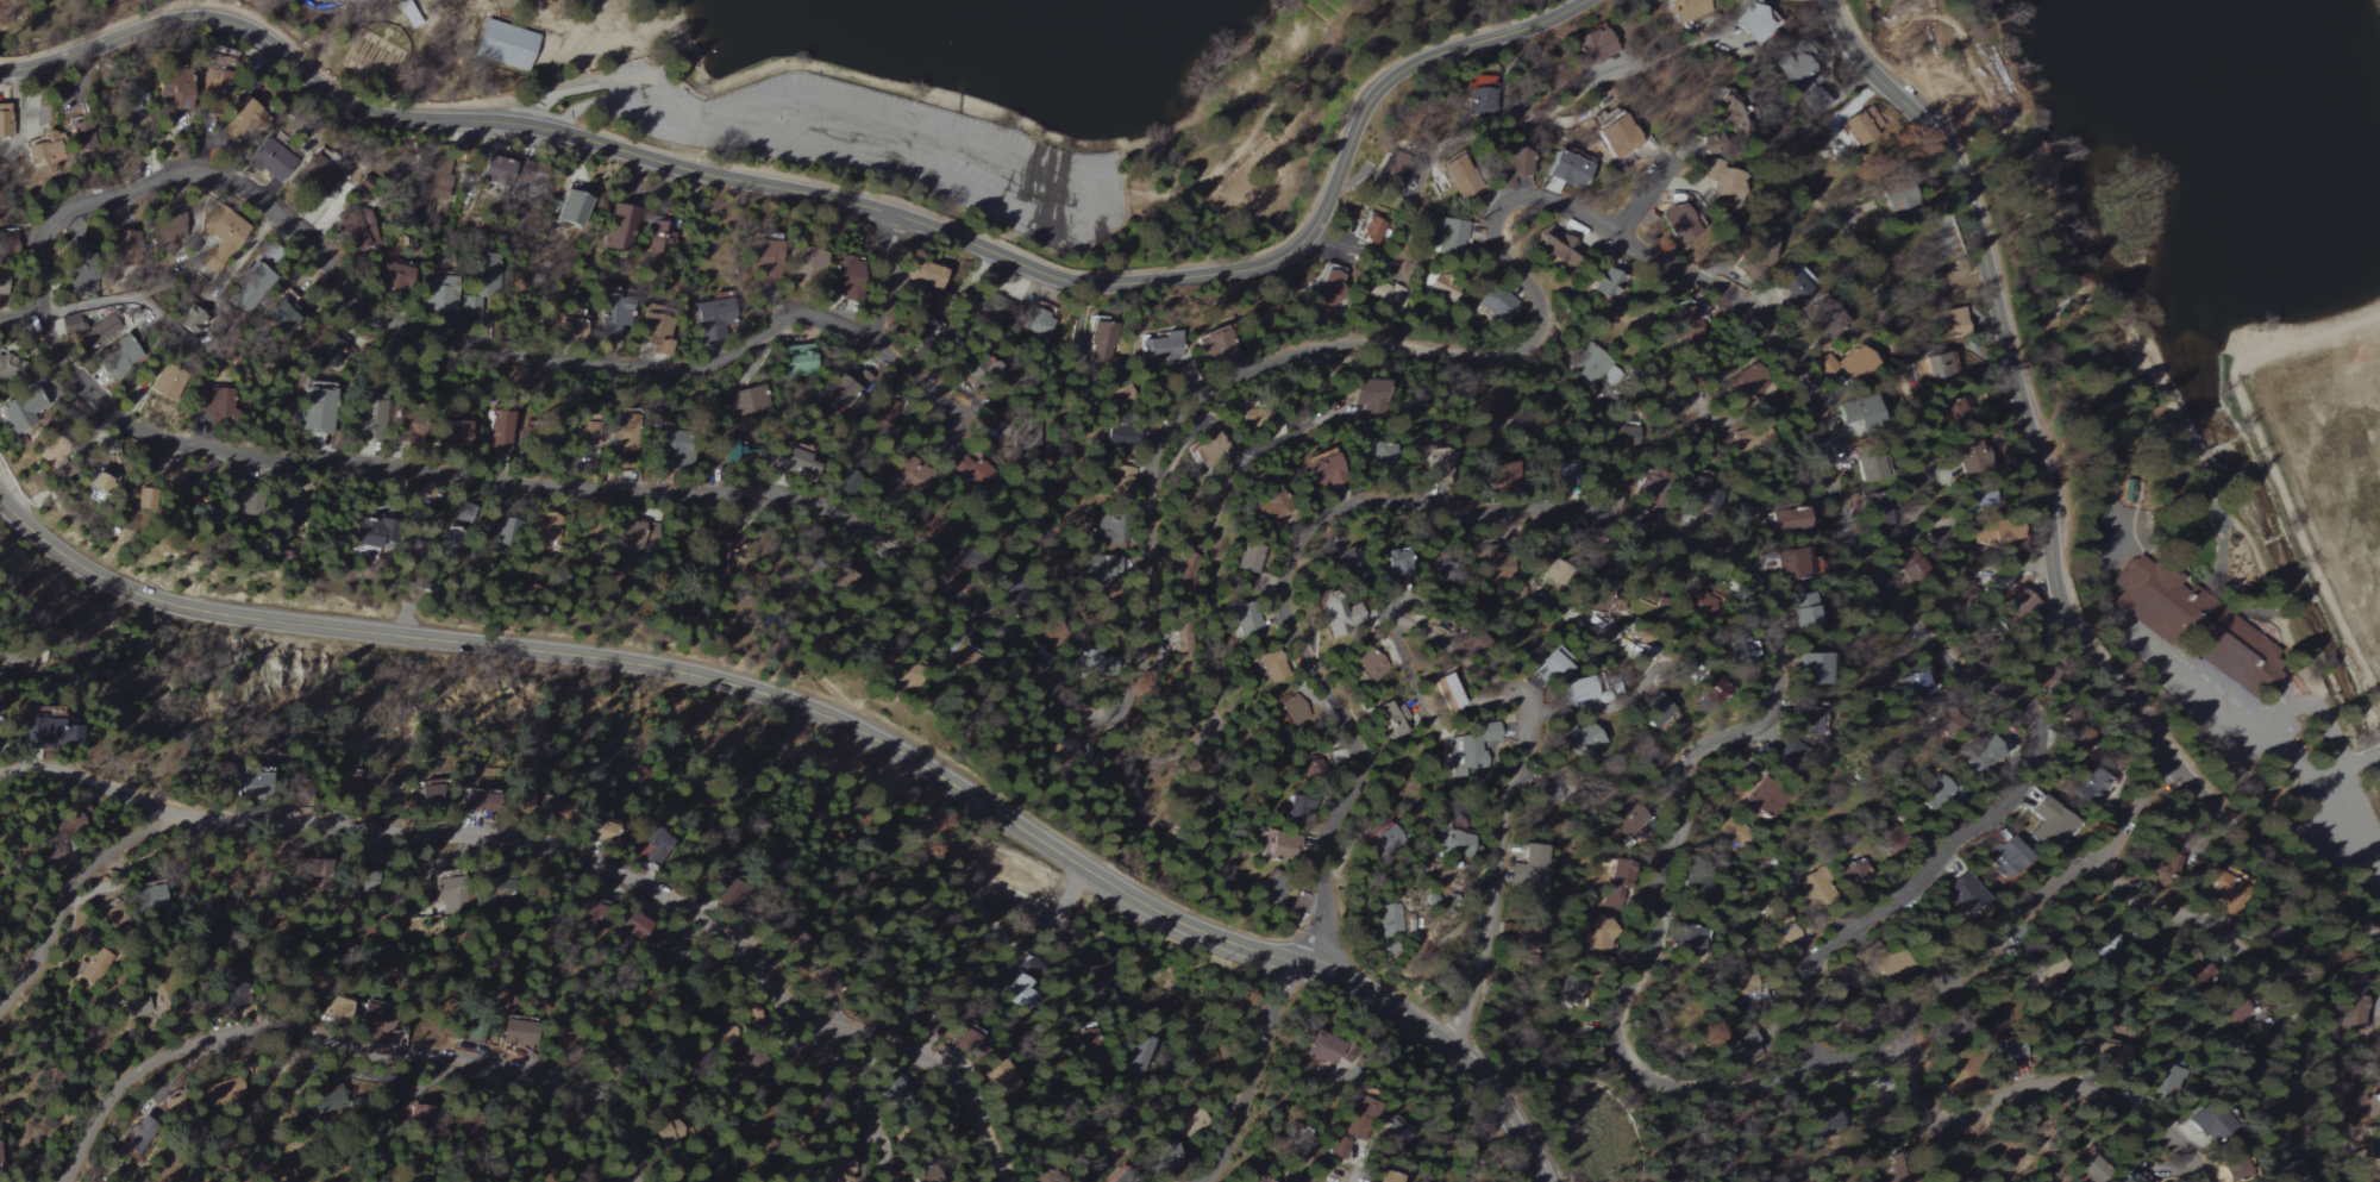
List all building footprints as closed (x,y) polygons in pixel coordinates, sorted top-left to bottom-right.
[(1711,14),(1707,0),(1669,0),(1675,24),(1711,14)] [(1776,24),(1751,2),(1733,23),(1757,45),(1776,24)] [(538,35),(485,18),(474,55),(527,71),(538,35)] [(1618,51),(1602,23),(1571,42),(1587,69),(1618,51)] [(1815,93),(1812,58),(1784,61),(1787,96),(1815,93)] [(186,102),(187,69),(158,69),(157,101),(186,102)] [(227,84),(203,80),(199,103),(224,107),(227,84)] [(1469,115),(1495,116),(1496,89),(1469,88),(1469,115)] [(1752,109),(1743,109),(1743,93),(1720,93),(1719,136),(1752,136),(1752,109)] [(10,137),(9,103),(0,103),(0,138),(10,137)] [(1846,122),(1858,145),(1885,131),(1873,108),(1846,122)] [(1642,142),(1619,112),(1592,132),(1615,162),(1642,142)] [(72,152),(96,149),(93,122),(69,125),(72,152)] [(61,130),(39,135),(40,142),(24,145),(28,162),(66,154),(61,130)] [(295,158),(261,136),(246,160),(279,182),(295,158)] [(1532,177),(1532,149),(1506,148),(1505,176),(1532,177)] [(1461,201),(1484,186),(1460,151),(1438,165),(1461,201)] [(1591,162),(1554,152),(1544,190),(1560,194),(1563,184),(1584,190),(1591,162)] [(480,171),(508,181),(514,163),(487,153),(480,171)] [(1395,198),(1411,166),(1386,154),(1374,178),(1382,182),(1378,190),(1395,198)] [(1739,212),(1747,174),(1720,168),(1711,206),(1739,212)] [(1921,214),(1907,180),(1884,190),(1898,224),(1921,214)] [(1701,233),(1682,203),(1660,216),(1678,247),(1701,233)] [(639,207),(612,204),(607,249),(634,252),(639,207)] [(248,227),(218,207),(191,247),(205,256),(201,262),(216,273),(248,227)] [(1388,222),(1367,214),(1358,239),(1378,247),(1388,222)] [(649,253),(670,255),(673,221),(652,219),(649,253)] [(1465,222),(1437,219),(1432,254),(1461,258),(1465,222)] [(1527,247),(1568,269),(1580,245),(1547,227),(1542,236),(1535,232),(1527,247)] [(1774,240),(1750,240),(1749,269),(1774,269),(1774,240)] [(775,243),(749,242),(748,277),(774,278),(775,243)] [(90,292),(89,243),(65,243),(66,293),(90,292)] [(782,250),(781,284),(819,285),(820,252),(782,250)] [(498,254),(482,254),(481,280),(497,281),(498,254)] [(828,259),(829,293),(858,292),(857,258),(828,259)] [(939,291),(945,267),(913,259),(904,292),(922,296),(924,287),(939,291)] [(274,276),(253,260),(240,278),(262,293),(274,276)] [(1608,273),(1596,268),(1585,294),(1607,303),(1615,285),(1605,280),(1608,273)] [(1345,274),(1325,270),(1319,294),(1339,299),(1345,274)] [(1454,302),(1462,285),(1432,271),(1424,288),(1454,302)] [(1783,302),(1808,301),(1807,271),(1782,272),(1783,302)] [(458,313),(459,277),(426,276),(425,312),(458,313)] [(1398,311),(1406,292),(1376,280),(1368,299),(1398,311)] [(1475,305),(1502,324),(1518,300),(1490,282),(1475,305)] [(1807,309),(1826,337),(1846,324),(1827,296),(1807,309)] [(483,299),(462,298),(461,316),(483,317),(483,299)] [(617,327),(628,327),(630,299),(599,298),(597,339),(616,339),(617,327)] [(692,304),(696,340),(709,339),(708,334),(723,332),(723,326),(733,325),(730,299),(692,304)] [(1047,339),(1057,316),(1031,304),(1021,327),(1047,339)] [(1676,305),(1675,339),(1701,340),(1702,306),(1676,305)] [(656,339),(654,347),(663,349),(662,351),(670,352),(672,342),(666,340),(672,314),(645,308),(638,335),(656,339)] [(1967,336),(1965,310),(1938,312),(1940,338),(1967,336)] [(114,315),(83,328),(76,312),(56,320),(63,336),(76,331),(83,349),(122,334),(114,315)] [(1084,361),(1110,365),(1117,326),(1091,321),(1084,361)] [(1238,352),(1227,326),(1193,339),(1203,366),(1238,352)] [(1137,337),(1138,361),(1181,358),(1180,335),(1137,337)] [(114,379),(141,354),(124,336),(97,361),(114,379)] [(1611,361),(1587,342),(1566,369),(1590,388),(1611,361)] [(812,371),(811,345),(781,346),(782,372),(812,371)] [(1877,363),(1860,345),(1837,366),(1854,385),(1877,363)] [(1926,353),(1927,379),(1953,378),(1951,352),(1926,353)] [(22,379),(22,360),(6,361),(6,356),(0,356),(0,380),(22,379)] [(1622,374),(1608,365),(1599,380),(1612,389),(1622,374)] [(172,404),(183,379),(159,369),(148,393),(172,404)] [(1386,378),(1350,379),(1351,389),(1341,389),(1342,405),(1361,404),(1361,416),(1387,415),(1386,378)] [(769,408),(762,383),(723,395),(730,419),(769,408)] [(28,423),(24,415),(41,406),(29,385),(0,401),(0,431),(3,436),(28,423)] [(232,390),(199,389),(198,422),(231,423),(232,390)] [(332,391),(302,389),(300,430),(330,431),(332,391)] [(1834,407),(1841,425),(1853,421),(1859,436),(1880,429),(1868,395),(1834,407)] [(1242,423),(1266,430),(1270,414),(1247,407),(1242,423)] [(512,451),(511,412),(489,412),(490,452),(512,451)] [(466,453),(470,419),(437,415),(433,449),(466,453)] [(1137,448),(1137,427),(1103,426),(1103,447),(1137,448)] [(1184,449),(1201,473),(1230,451),(1212,428),(1184,449)] [(614,452),(635,452),(634,429),(614,429),(614,452)] [(1379,446),(1378,439),(1367,440),(1368,469),(1397,468),(1396,445),(1379,446)] [(719,441),(720,460),(734,459),(733,440),(719,441)] [(809,452),(786,446),(779,472),(809,480),(813,464),(807,462),(809,452)] [(1448,476),(1447,450),(1423,450),(1423,477),(1448,476)] [(1970,477),(1987,474),(1982,451),(1965,454),(1970,477)] [(1304,463),(1313,492),(1345,482),(1336,453),(1304,463)] [(1859,482),(1884,479),(1881,454),(1856,458),(1859,482)] [(1544,484),(1573,483),(1572,461),(1543,463),(1544,484)] [(1671,480),(1658,476),(1660,471),(1649,467),(1647,476),(1640,474),(1634,492),(1644,495),(1644,494),(1665,500),(1671,480)] [(1705,480),(1689,477),(1682,509),(1714,516),(1719,492),(1703,488),(1705,480)] [(2137,506),(2143,488),(2127,482),(2121,500),(2137,506)] [(1991,510),(1988,486),(1965,489),(1968,514),(1991,510)] [(1274,488),(1260,513),(1280,525),(1294,500),(1274,488)] [(248,499),(217,492),(213,510),(244,517),(248,499)] [(166,526),(188,529),(192,500),(170,497),(166,526)] [(1774,515),(1776,535),(1804,533),(1802,512),(1774,515)] [(561,518),(538,513),(533,539),(556,543),(561,518)] [(1120,544),(1121,515),(1098,515),(1097,543),(1120,544)] [(349,547),(368,548),(368,554),(382,554),(383,517),(350,516),(349,547)] [(491,531),(506,535),(510,523),(494,518),(491,531)] [(1237,570),(1259,575),(1266,546),(1245,541),(1237,570)] [(736,576),(734,543),(712,544),(713,577),(736,576)] [(1805,579),(1804,548),(1779,550),(1781,581),(1805,579)] [(1200,581),(1203,551),(1182,549),(1179,579),(1200,581)] [(1334,555),(1346,590),(1365,584),(1353,549),(1334,555)] [(1409,578),(1405,551),(1383,554),(1387,581),(1409,578)] [(1120,580),(1120,555),(1085,554),(1084,579),(1120,580)] [(1896,557),(1896,578),(1928,579),(1928,558),(1896,557)] [(2252,697),(2257,689),(2269,692),(2276,682),(2280,664),(2273,660),(2280,650),(2188,585),(2187,585),(2189,576),(2164,570),(2155,582),(2138,570),(2126,588),(2129,590),(2127,601),(2152,619),(2150,628),(2162,637),(2172,639),(2175,642),(2252,697)] [(1611,585),(1584,584),(1583,609),(1610,610),(1611,585)] [(1689,613),(1711,618),(1716,595),(1693,591),(1689,613)] [(1816,626),(1815,594),(1792,595),(1793,627),(1816,626)] [(1361,626),(1356,605),(1341,609),(1337,595),(1312,602),(1318,624),(1321,623),(1324,635),(1361,626)] [(1264,631),(1256,601),(1228,608),(1237,639),(1264,631)] [(1041,637),(1063,648),(1069,634),(1048,623),(1041,637)] [(1193,652),(1194,632),(1175,631),(1174,651),(1193,652)] [(980,653),(953,641),(943,662),(970,674),(980,653)] [(1122,672),(1119,656),(1107,658),(1105,648),(1079,653),(1084,679),(1122,672)] [(1352,665),(1369,685),(1388,670),(1372,649),(1352,665)] [(16,670),(31,671),(32,653),(17,652),(16,670)] [(1536,666),(1556,686),(1570,671),(1551,652),(1536,666)] [(1258,659),(1263,683),(1286,678),(1281,654),(1258,659)] [(1827,654),(1798,655),(1799,686),(1828,685),(1827,654)] [(1927,693),(1922,673),(1902,678),(1908,698),(1927,693)] [(1433,680),(1447,712),(1459,707),(1444,675),(1433,680)] [(1566,710),(1596,696),(1586,675),(1556,689),(1566,710)] [(1674,719),(1658,693),(1638,706),(1654,732),(1674,719)] [(1310,718),(1299,694),(1279,703),(1290,727),(1310,718)] [(1376,706),(1391,741),(1412,733),(1397,698),(1376,706)] [(1822,735),(1821,708),(1802,709),(1803,736),(1822,735)] [(1474,737),(1453,738),(1454,770),(1479,770),(1478,744),(1495,744),(1495,725),(1474,726),(1474,737)] [(1575,768),(1600,756),(1587,729),(1562,741),(1575,768)] [(1963,748),(1973,771),(2004,758),(1995,735),(1963,748)] [(1778,754),(1807,765),(1813,749),(1784,738),(1778,754)] [(268,767),(242,766),(241,789),(268,790),(268,767)] [(1743,800),(1764,823),(1786,803),(1765,780),(1743,800)] [(441,785),(420,786),(420,809),(442,808),(441,785)] [(492,813),(493,792),(459,790),(457,811),(492,813)] [(1304,822),(1308,800),(1287,795),(1282,817),(1304,822)] [(2044,795),(2029,811),(2040,821),(2028,835),(2049,854),(2076,824),(2044,795)] [(637,838),(645,842),(639,856),(663,866),(676,835),(645,821),(637,838)] [(1398,846),(1391,830),(1362,842),(1369,859),(1398,846)] [(1259,859),(1290,863),(1292,849),(1297,849),(1299,836),(1262,831),(1259,859)] [(1433,855),(1463,858),(1465,837),(1434,834),(1433,855)] [(2030,857),(2009,834),(1981,860),(2002,883),(2030,857)] [(1508,865),(1505,891),(1537,895),(1543,849),(1522,847),(1520,867),(1508,865)] [(2182,873),(2180,855),(2166,857),(2168,875),(2182,873)] [(1867,882),(1866,856),(1849,857),(1849,867),(1842,867),(1843,882),(1867,882)] [(376,868),(355,868),(356,891),(377,890),(376,868)] [(2249,882),(2225,870),(2221,876),(2212,871),(2199,895),(2213,902),(2211,907),(2230,917),(2249,882)] [(1942,892),(1963,918),(1987,899),(1967,873),(1942,892)] [(463,897),(460,876),(439,879),(441,895),(443,894),(446,914),(475,910),(473,896),(463,897)] [(1829,900),(1830,881),(1814,880),(1813,899),(1829,900)] [(165,907),(164,883),(134,885),(136,909),(165,907)] [(496,905),(496,896),(482,896),(482,906),(496,905)] [(107,930),(124,923),(116,902),(98,909),(107,930)] [(1369,910),(1370,947),(1393,946),(1392,909),(1369,910)] [(618,932),(651,946),(655,934),(645,930),(649,921),(626,912),(618,932)] [(1586,915),(1581,949),(1607,953),(1612,919),(1586,915)] [(1529,956),(1533,925),(1511,923),(1507,954),(1529,956)] [(1676,925),(1674,954),(1702,956),(1704,927),(1676,925)] [(2085,951),(2113,959),(2120,937),(2092,929),(2085,951)] [(650,953),(673,967),(684,950),(661,936),(650,953)] [(99,987),(111,957),(89,948),(77,978),(99,987)] [(1000,994),(1025,1013),(1041,994),(1015,974),(1000,994)] [(2235,1029),(2249,1006),(2227,992),(2212,1014),(2235,1029)] [(123,998),(123,1018),(150,1018),(149,997),(123,998)] [(981,1060),(990,1042),(960,1027),(951,1045),(981,1060)] [(1338,1043),(1309,1030),(1299,1053),(1328,1066),(1338,1043)] [(1743,1057),(1733,1033),(1715,1041),(1725,1065),(1743,1057)] [(1156,1036),(1137,1035),(1133,1073),(1152,1075),(1156,1036)] [(2025,1060),(2018,1039),(1989,1049),(1996,1070),(2025,1060)] [(981,1070),(994,1100),(1017,1089),(1004,1060),(981,1070)] [(880,1096),(901,1097),(902,1074),(880,1073),(880,1096)] [(215,1087),(218,1103),(248,1097),(244,1081),(215,1087)] [(327,1084),(328,1109),(342,1108),(341,1084),(327,1084)] [(1348,1093),(1329,1157),(1344,1161),(1350,1140),(1366,1144),(1378,1101),(1348,1093)] [(2231,1126),(2209,1101),(2187,1122),(2209,1146),(2231,1126)] [(140,1154),(154,1124),(137,1116),(122,1147),(140,1154)] [(1377,1131),(1394,1149),(1410,1133),(1393,1116),(1377,1131)] [(2068,1178),(2074,1181),(2103,1181),(2113,1165),(2076,1142),(2072,1149),(2082,1155),(2068,1178)] [(2227,1181),(2240,1181),(2249,1179),(2241,1156),(2220,1163),(2227,1181)] [(1879,1165),(1885,1181),(1909,1181),(1901,1158),(1879,1165)] [(1132,1170),(1116,1176),(1118,1181),(1137,1181),(1132,1170)] [(1395,1175),(1375,1170),(1372,1181),(1393,1181),(1395,1175)] [(2152,1181),(2123,1170),(2119,1181),(2152,1181)]
